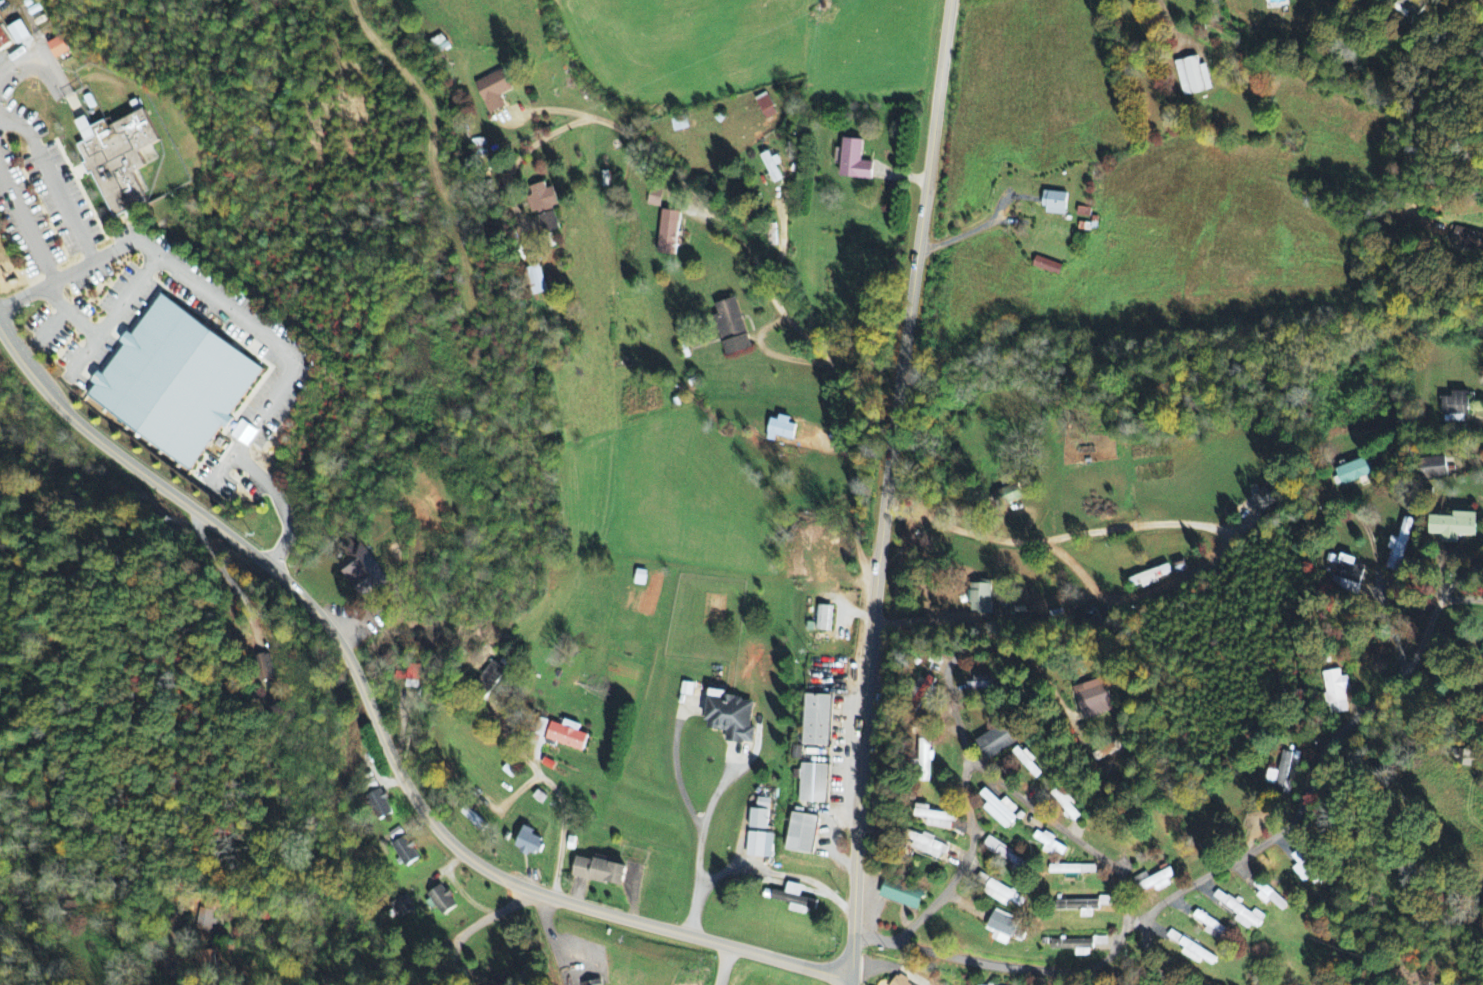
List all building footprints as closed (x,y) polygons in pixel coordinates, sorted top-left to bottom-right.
[(1420,0),(1401,0),(1395,9),(1416,21),(1426,4),(1420,0)] [(16,46),(30,38),(21,22),(7,29),(16,46)] [(0,28),(0,50),(10,44),(0,28)] [(47,45),(55,60),(69,53),(61,38),(47,45)] [(1183,97),(1211,92),(1207,65),(1199,67),(1197,58),(1177,62),(1183,97)] [(500,96),(511,92),(505,72),(476,81),(487,115),(505,109),(500,96)] [(754,100),(767,121),(778,115),(765,93),(754,100)] [(111,219),(146,204),(132,172),(158,161),(151,146),(159,143),(145,111),(108,127),(105,122),(90,128),(85,118),(75,122),(84,143),(76,146),(89,176),(92,175),(111,219)] [(671,121),(674,133),(689,129),(685,117),(671,121)] [(863,142),(844,139),(839,178),(871,182),(873,164),(861,162),(863,142)] [(782,181),(775,167),(781,165),(777,156),(771,159),(768,153),(760,157),(774,185),(782,181)] [(557,206),(553,188),(546,190),(544,184),(529,187),(531,197),(527,198),(530,214),(538,213),(543,234),(558,231),(553,207),(557,206)] [(1067,193),(1044,193),(1044,215),(1066,216),(1067,193)] [(680,199),(667,199),(667,217),(680,217),(680,199)] [(674,256),(678,224),(661,221),(657,254),(674,256)] [(1032,268),(1059,277),(1062,267),(1036,258),(1032,268)] [(531,297),(547,294),(541,266),(525,269),(531,297)] [(264,369),(157,296),(103,377),(97,373),(90,384),(94,386),(86,399),(190,471),(221,426),(226,430),(233,420),(230,418),(264,369)] [(748,352),(739,300),(714,304),(724,356),(748,352)] [(1470,393),(1452,393),(1452,399),(1443,398),(1442,415),(1469,416),(1470,393)] [(773,443),(775,436),(792,440),(797,422),(772,416),(765,440),(773,443)] [(1373,475),(1367,458),(1335,469),(1341,486),(1373,475)] [(1420,481),(1447,480),(1446,459),(1420,460),(1420,481)] [(1002,508),(1024,499),(1017,483),(995,493),(1002,508)] [(1260,518),(1281,499),(1268,484),(1246,504),(1260,518)] [(1477,513),(1454,512),(1453,517),(1430,516),(1429,535),(1442,535),(1442,544),(1457,544),(1457,537),(1476,537),(1477,513)] [(1399,539),(1391,537),(1387,550),(1391,551),(1385,569),(1398,573),(1414,520),(1405,517),(1399,539)] [(388,582),(361,542),(345,553),(348,557),(338,564),(362,599),(388,582)] [(1356,559),(1340,555),(1332,588),(1357,594),(1364,569),(1354,566),(1356,559)] [(1129,578),(1132,589),(1142,586),(1142,587),(1173,577),(1169,566),(1129,578)] [(633,585),(644,586),(646,571),(636,570),(633,585)] [(991,582),(969,581),(969,612),(990,613),(991,582)] [(833,607),(819,605),(816,630),(830,632),(833,607)] [(255,657),(259,682),(276,679),(271,654),(255,657)] [(507,673),(494,662),(475,682),(488,694),(507,673)] [(421,665),(406,665),(406,673),(393,672),(393,680),(421,681),(421,665)] [(1330,716),(1348,713),(1345,691),(1351,689),(1349,676),(1342,678),(1341,670),(1323,673),(1330,716)] [(916,713),(935,679),(926,673),(907,708),(916,713)] [(968,690),(995,689),(994,675),(973,675),(974,682),(968,682),(968,690)] [(1113,711),(1102,679),(1073,688),(1083,721),(1113,711)] [(420,682),(405,681),(404,689),(420,690),(420,682)] [(680,695),(691,697),(694,684),(682,682),(680,695)] [(753,698),(709,693),(705,729),(726,731),(725,741),(752,745),(754,728),(750,727),(753,698)] [(830,747),(832,696),(805,695),(803,746),(830,747)] [(580,725),(564,720),(562,726),(551,722),(545,740),(582,752),(588,735),(578,732),(580,725)] [(1019,742),(1009,721),(976,738),(986,759),(1019,742)] [(929,752),(929,738),(919,739),(920,782),(931,782),(930,752),(929,752)] [(1032,761),(1035,759),(1020,744),(1012,752),(1037,778),(1043,773),(1032,761)] [(1472,767),(1474,750),(1459,749),(1458,766),(1472,767)] [(1265,787),(1289,792),(1291,784),(1285,783),(1289,766),(1297,768),(1299,755),(1282,752),(1279,771),(1269,769),(1265,787)] [(799,803),(826,804),(827,766),(801,765),(799,803)] [(1071,803),(1076,799),(1064,783),(1052,792),(1073,821),(1080,816),(1071,803)] [(980,794),(989,803),(983,808),(1007,829),(1017,818),(1012,814),(1018,808),(1006,797),(1001,803),(985,788),(980,794)] [(364,797),(375,822),(393,814),(381,789),(364,797)] [(930,805),(916,804),(914,817),(928,818),(927,826),(952,829),(954,814),(929,811),(930,805)] [(767,830),(767,810),(750,809),(750,830),(767,830)] [(812,855),(819,818),(793,813),(786,850),(812,855)] [(385,836),(405,863),(418,854),(399,826),(385,836)] [(514,849),(536,858),(544,840),(532,835),(534,831),(523,826),(514,849)] [(1064,856),(1068,848),(1054,842),(1055,837),(1038,829),(1034,839),(1046,844),(1043,851),(1054,856),(1056,853),(1064,856)] [(946,846),(933,842),(935,837),(923,833),(922,836),(910,832),(908,840),(914,842),(912,850),(942,859),(946,846)] [(773,834),(747,833),(746,857),(772,858),(773,834)] [(1027,861),(988,837),(982,846),(1021,870),(1027,861)] [(1315,883),(1320,880),(1300,850),(1293,855),(1299,865),(1294,868),(1305,885),(1313,879),(1315,883)] [(627,867),(575,856),(571,876),(622,888),(627,867)] [(1050,865),(1050,873),(1097,874),(1097,866),(1050,865)] [(1157,892),(1171,886),(1168,880),(1175,877),(1171,869),(1149,878),(1147,873),(1134,879),(1140,893),(1155,887),(1157,892)] [(1026,899),(980,874),(973,886),(1008,906),(1010,902),(1021,908),(1026,899)] [(879,897),(916,911),(923,892),(886,878),(879,897)] [(1254,886),(1261,892),(1257,897),(1267,906),(1271,901),(1283,912),(1289,907),(1260,880),(1254,886)] [(790,904),(789,911),(806,915),(808,909),(816,911),(817,902),(800,898),(803,886),(787,883),(785,894),(773,891),(771,900),(790,904)] [(439,918),(456,907),(443,885),(425,895),(439,918)] [(1251,927),(1252,925),(1259,929),(1267,917),(1255,909),(1252,913),(1218,891),(1211,901),(1251,927)] [(413,912),(407,897),(391,903),(397,918),(413,912)] [(1099,901),(1058,902),(1058,910),(1112,909),(1112,897),(1099,897),(1099,901)] [(215,934),(219,919),(213,918),(216,905),(203,902),(196,930),(215,934)] [(1218,941),(1227,930),(1198,910),(1193,918),(1207,928),(1205,932),(1218,941)] [(1010,946),(1019,920),(994,911),(988,928),(997,931),(994,940),(1010,946)] [(1185,949),(1182,954),(1200,965),(1203,960),(1213,967),(1217,959),(1171,930),(1167,937),(1185,949)] [(1076,950),(1076,957),(1092,957),(1092,940),(1052,941),(1052,950),(1076,950)] [(897,975),(891,984),(913,984),(897,975)] [(489,984),(513,984),(511,976),(488,981),(489,984)]
